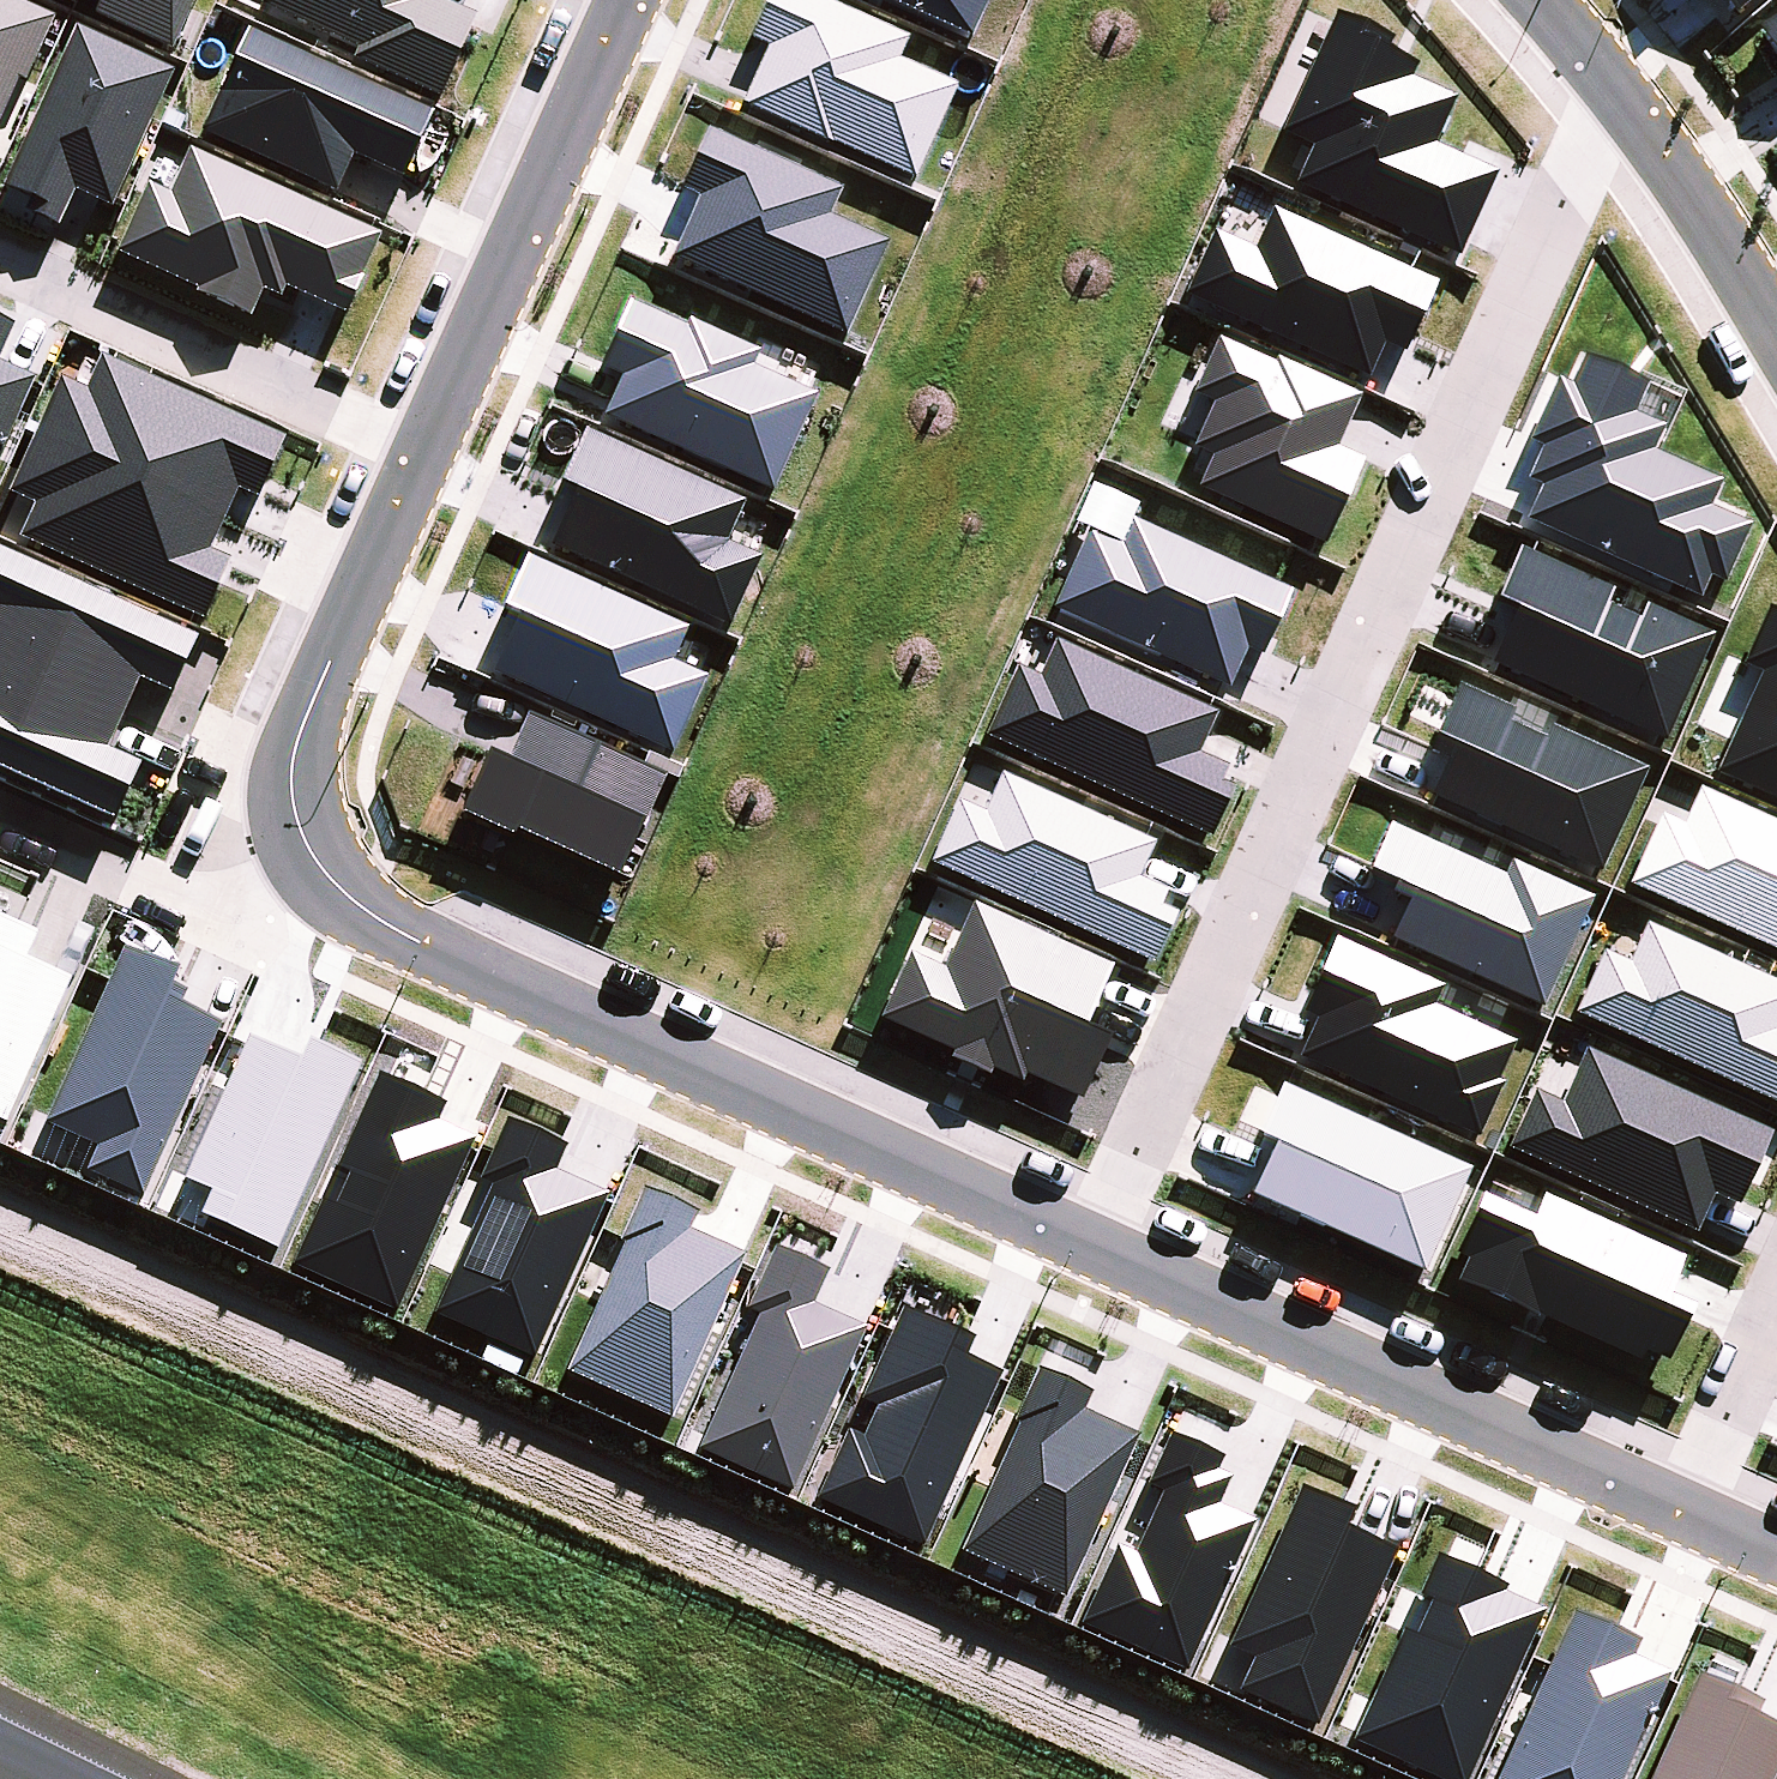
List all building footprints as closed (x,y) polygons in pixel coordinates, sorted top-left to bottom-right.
[(69,11),(73,0),(45,0),(69,11)] [(69,11),(76,14),(82,0),(73,0),(69,11)] [(100,5),(93,20),(172,56),(198,0),(89,0),(100,5)] [(473,25),(432,7),(435,0),(266,0),(261,12),(356,54),(351,67),(438,107),(473,25)] [(766,57),(739,115),(911,193),(955,96),(897,69),(906,48),(801,0),(769,0),(747,48),(766,57)] [(968,50),(990,0),(856,0),(968,50)] [(1762,0),(1711,0),(1733,25),(1762,0)] [(18,89),(24,92),(54,25),(0,1),(0,129),(18,89)] [(1754,38),(1776,75),(1776,24),(1754,38)] [(1309,155),(1292,192),(1458,267),(1496,182),(1431,152),(1452,108),(1408,88),(1415,76),(1385,63),(1391,50),(1333,25),(1278,142),(1309,155)] [(173,76),(76,33),(2,198),(30,211),(24,225),(55,238),(73,198),(111,215),(173,76)] [(247,40),(201,139),(334,200),(351,163),(402,185),(431,122),(247,40)] [(841,198),(706,138),(679,199),(698,207),(670,268),(843,345),(886,251),(828,225),(841,198)] [(344,323),(381,243),(188,156),(167,202),(147,193),(116,261),(198,298),(195,305),(248,329),(262,298),(277,305),(282,295),(344,323)] [(1209,241),(1183,306),(1364,388),(1381,352),(1402,362),(1433,291),(1270,219),(1253,258),(1209,241)] [(599,377),(619,386),(601,425),(770,502),(814,406),(750,377),(757,362),(685,330),(683,336),(628,311),(599,377)] [(13,335),(0,329),(0,364),(13,335)] [(1205,477),(1196,496),(1322,553),(1360,468),(1335,457),(1359,406),(1274,368),(1271,373),(1216,348),(1191,403),(1211,412),(1190,458),(1195,460),(1191,470),(1205,477)] [(33,444),(223,528),(236,498),(256,507),(283,447),(98,365),(83,398),(59,387),(33,444)] [(1525,488),(1539,494),(1523,528),(1695,608),(1707,586),(1722,593),(1749,534),(1708,517),(1719,491),(1650,460),(1662,438),(1632,422),(1646,393),(1582,365),(1567,396),(1553,389),(1526,449),(1539,455),(1525,488)] [(33,387),(0,372),(0,461),(33,387)] [(552,553),(730,632),(760,566),(726,551),(744,511),(583,440),(557,498),(573,505),(552,553)] [(208,560),(223,528),(33,444),(8,501),(35,513),(20,547),(203,628),(229,569),(208,560)] [(1085,525),(1049,606),(1226,683),(1243,644),(1260,651),(1289,585),(1128,515),(1117,539),(1085,525)] [(1508,614),(1489,657),(1661,737),(1710,631),(1642,600),(1636,614),(1601,599),(1607,586),(1516,544),(1493,592),(1507,598),(1508,614)] [(686,623),(524,550),(502,598),(518,605),(490,667),(671,748),(706,671),(671,655),(686,623)] [(121,724),(137,689),(170,704),(195,648),(0,562),(0,670),(121,724)] [(1715,765),(1776,793),(1776,606),(1766,602),(1741,655),(1759,664),(1715,765)] [(1037,675),(1014,664),(984,733),(1207,833),(1230,782),(1218,777),(1224,766),(1195,753),(1214,710),(1053,639),(1037,675)] [(121,724),(0,670),(0,779),(115,830),(140,774),(106,759),(121,724)] [(1446,752),(1428,789),(1597,866),(1644,764),(1548,720),(1542,731),(1505,714),(1509,704),(1456,680),(1427,743),(1446,752)] [(663,769),(524,708),(506,751),(485,742),(460,807),(511,830),(515,823),(616,869),(638,815),(643,817),(663,769)] [(956,794),(927,857),(1152,957),(1175,905),(1158,897),(1164,885),(1137,873),(1152,839),(1144,835),(1146,830),(1086,803),(1083,808),(999,770),(983,806),(956,794)] [(1624,880),(1776,946),(1776,818),(1696,782),(1680,818),(1656,807),(1624,880)] [(1405,893),(1387,933),(1540,1002),(1589,894),(1507,857),(1501,871),(1386,818),(1366,861),(1391,872),(1386,884),(1405,893)] [(1108,1026),(1083,1014),(1107,960),(970,898),(941,962),(907,946),(878,1011),(951,1044),(948,1051),(987,1068),(990,1062),(1019,1075),(1023,1068),(1078,1092),(1108,1026)] [(1628,952),(1643,919),(1612,905),(1597,938),(1628,952)] [(0,906),(0,1113),(5,1115),(71,969),(25,949),(37,923),(0,906)] [(1571,1008),(1776,1099),(1776,978),(1643,919),(1628,952),(1626,957),(1598,945),(1571,1008)] [(1314,1011),(1297,1050),(1476,1132),(1502,1075),(1495,1073),(1512,1035),(1430,998),(1438,981),(1333,934),(1300,1004),(1314,1011)] [(142,1188),(220,1014),(178,995),(185,979),(181,978),(169,973),(175,960),(122,937),(43,1116),(96,1140),(86,1163),(142,1188)] [(276,1243),(359,1056),(311,1034),(303,1053),(248,1029),(184,1173),(212,1186),(201,1210),(276,1243)] [(1559,1097),(1530,1084),(1505,1141),(1692,1228),(1710,1189),(1733,1199),(1767,1125),(1582,1043),(1559,1097)] [(396,1304),(472,1132),(435,1116),(444,1097),(375,1067),(334,1161),(343,1165),(328,1197),(319,1193),(290,1258),(396,1304)] [(1272,1132),(1248,1187),(1420,1265),(1469,1159),(1279,1076),(1256,1125),(1272,1132)] [(533,1350),(606,1188),(553,1165),(566,1138),(505,1111),(477,1173),(492,1179),(435,1307),(533,1350)] [(670,1411),(742,1247),(689,1224),(698,1203),(642,1179),(617,1235),(622,1237),(565,1365),(670,1411)] [(1533,1305),(1636,1353),(1641,1342),(1663,1352),(1688,1295),(1664,1284),(1678,1251),(1541,1189),(1531,1210),(1480,1186),(1455,1246),(1465,1250),(1455,1275),(1531,1308),(1533,1305)] [(790,1484),(863,1321),(810,1298),(826,1264),(772,1240),(743,1304),(756,1309),(697,1442),(790,1484)] [(922,1540),(995,1375),(957,1358),(970,1330),(901,1299),(859,1393),(873,1399),(859,1431),(845,1425),(815,1492),(922,1540)] [(1065,1591),(1137,1428),(1081,1403),(1090,1383),(1036,1359),(1033,1365),(1011,1413),(1017,1416),(960,1545),(1065,1591)] [(1184,1664),(1250,1513),(1215,1497),(1228,1467),(1213,1460),(1218,1448),(1168,1427),(1146,1477),(1161,1483),(1133,1547),(1114,1539),(1079,1618),(1184,1664)] [(1314,1719),(1393,1541),(1360,1527),(1364,1517),(1343,1508),(1348,1498),(1296,1475),(1224,1639),(1250,1650),(1235,1685),(1314,1719)] [(1541,1608),(1501,1590),(1505,1581),(1434,1549),(1416,1588),(1429,1594),(1412,1631),(1400,1626),(1350,1735),(1448,1778),(1463,1778),(1541,1608)] [(1669,1669),(1631,1652),(1638,1635),(1570,1605),(1491,1778),(1619,1778),(1669,1669)] [(1776,1755),(1776,1718),(1755,1708),(1761,1695),(1694,1665),(1644,1778),(1766,1778),(1776,1755)]
